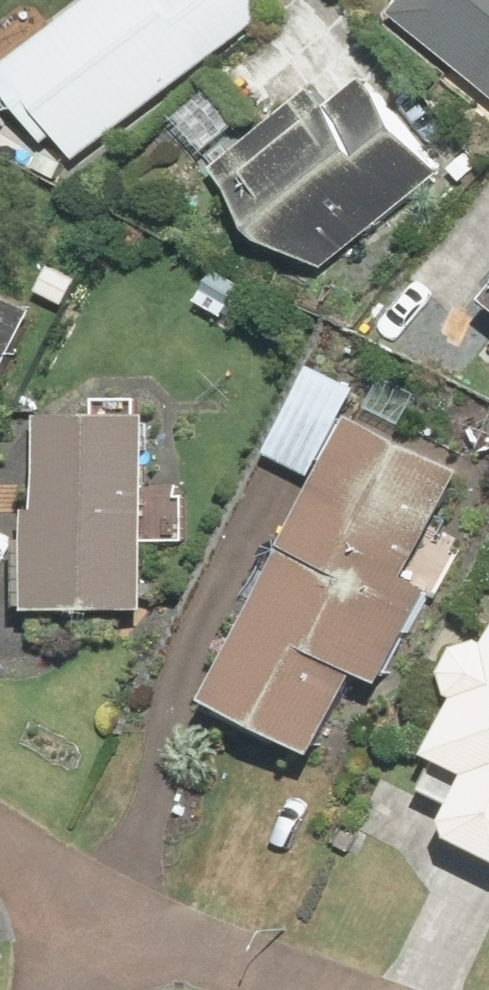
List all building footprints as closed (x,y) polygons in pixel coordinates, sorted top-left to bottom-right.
[(0,67),(0,81),(71,170),(267,15),(255,0),(84,0),(0,67)] [(488,95),(488,0),(406,0),(393,15),(488,95)] [(217,165),(305,276),(438,171),(350,61),(217,165)] [(31,309),(0,294),(0,372),(31,309)] [(32,412),(24,604),(146,609),(155,418),(32,412)] [(354,419),(206,703),(317,760),(360,678),(382,689),(432,592),(411,580),(465,476),(354,419)] [(488,646),(467,635),(439,688),(460,699),(431,754),(471,774),(442,831),(488,854),(488,644),(488,646)]
